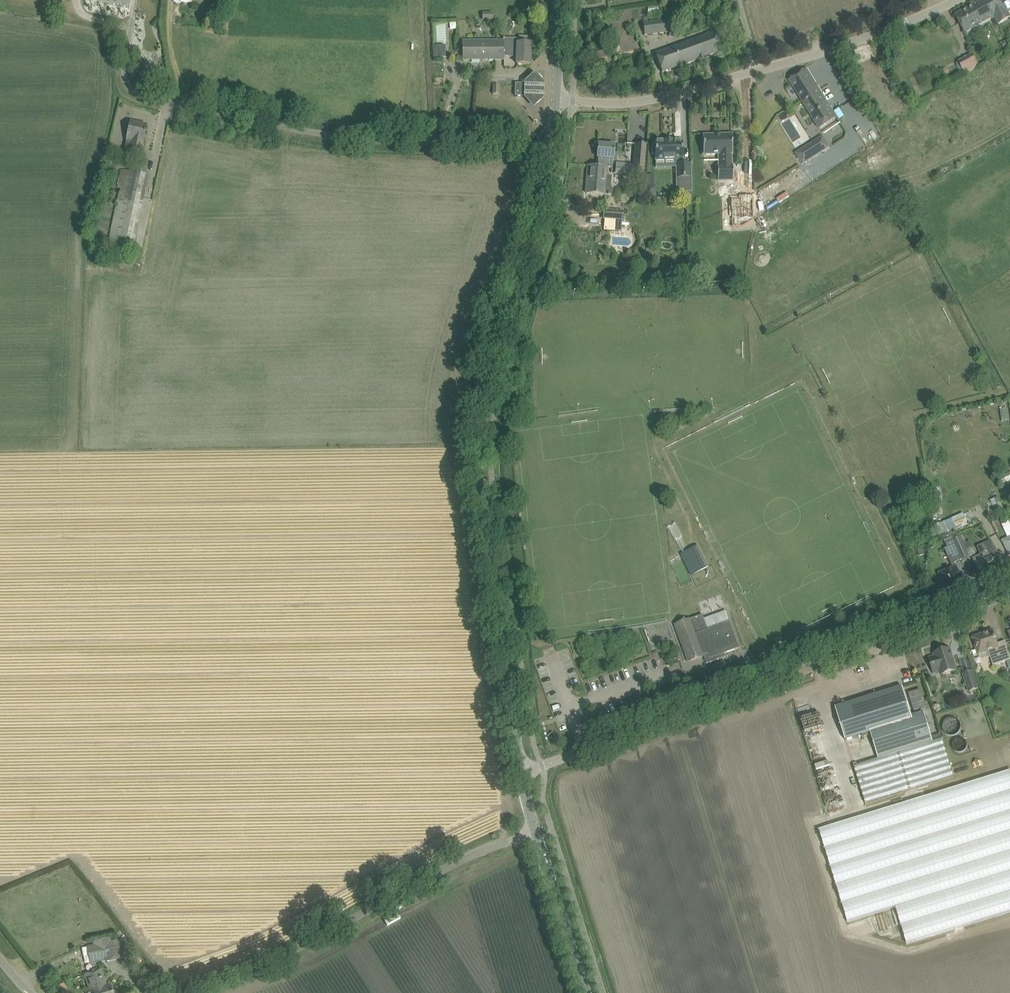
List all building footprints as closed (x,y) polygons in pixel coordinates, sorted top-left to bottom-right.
[(131,0),(88,0),(129,8),(131,0)] [(994,16),(984,0),(982,0),(955,15),(960,23),(965,33),(994,16)] [(994,16),(998,24),(1009,18),(1009,14),(1009,12),(1009,11),(1009,0),(984,0),(994,16)] [(645,35),(675,31),(673,19),(643,23),(645,35)] [(722,51),(719,42),(715,31),(682,43),(672,47),(655,53),(659,64),(662,73),(722,51)] [(519,39),(509,39),(503,38),(503,41),(504,57),(517,57),(517,65),(529,65),(530,44),(519,44),(519,39)] [(504,57),(503,41),(462,39),(462,50),(463,60),(504,60),(504,57)] [(1009,46),(1009,45),(1007,40),(1001,44),(1004,50),(1009,46)] [(433,57),(444,57),(444,45),(433,45),(433,57)] [(608,61),(605,50),(591,53),(594,65),(608,61)] [(972,53),(958,62),(965,73),(979,64),(972,53)] [(837,117),(812,77),(806,69),(789,80),(795,88),(820,129),(837,117)] [(832,75),(839,85),(845,80),(838,71),(832,75)] [(522,84),(521,96),(524,96),(524,99),(533,109),(543,99),(544,83),(534,73),(524,82),(524,84),(522,84)] [(141,150),(144,136),(147,126),(130,122),(125,147),(141,150)] [(733,154),(732,145),(732,135),(703,135),(703,155),(718,154),(718,165),(718,180),(733,180),(733,165),(732,165),(731,154),(733,154)] [(803,165),(814,158),(831,147),(823,135),(795,153),(803,165)] [(682,141),(673,141),(673,140),(664,141),(664,142),(655,142),(655,144),(653,144),(653,153),(655,153),(656,160),(677,160),(677,165),(677,192),(691,191),(691,164),(681,165),(681,160),(683,160),(682,141)] [(614,159),(614,155),(615,145),(598,144),(597,157),(598,158),(598,166),(608,167),(612,168),(613,159),(614,159)] [(645,165),(646,154),(647,144),(636,144),(634,163),(616,162),(615,173),(634,175),(635,164),(645,165)] [(608,167),(598,166),(589,166),(586,193),(596,194),(605,195),(610,195),(611,194),(612,193),(613,191),(612,189),(612,187),(611,186),(612,176),(607,175),(608,167)] [(120,188),(109,242),(112,243),(132,247),(147,175),(124,170),(120,170),(116,188),(120,188)] [(604,219),(603,230),(621,232),(622,221),(623,221),(624,210),(604,208),(603,219),(604,219)] [(990,500),(993,507),(996,513),(1003,510),(997,497),(990,500)] [(940,523),(944,533),(969,522),(964,512),(940,523)] [(970,556),(961,536),(959,533),(952,536),(962,559),(970,556)] [(955,563),(962,559),(952,536),(944,539),(947,547),(945,548),(953,568),(939,573),(947,593),(964,586),(960,576),(956,566),(955,563)] [(976,565),(977,567),(981,576),(997,569),(992,558),(999,555),(993,540),(978,547),(982,555),(973,559),(976,565)] [(702,566),(693,548),(684,553),(693,571),(702,566)] [(703,615),(675,625),(689,662),(704,656),(707,664),(726,657),(725,654),(740,648),(730,620),(708,628),(703,615)] [(973,638),(978,654),(989,650),(994,665),(1007,660),(1009,668),(1009,654),(1009,650),(1005,641),(998,643),(993,629),(982,633),(983,634),(973,638)] [(941,675),(957,670),(950,649),(935,654),(935,656),(929,658),(934,673),(940,671),(941,675)] [(970,692),(978,689),(972,672),(964,674),(970,692)] [(931,737),(927,722),(924,712),(911,716),(902,687),(836,708),(846,740),(871,733),(879,759),(854,766),(869,816),(957,789),(942,739),(940,734),(931,737)] [(948,703),(952,714),(966,708),(963,698),(948,703)] [(867,755),(867,753),(867,752),(866,750),(865,749),(864,748),(863,747),(862,747),(860,746),(859,746),(857,747),(856,747),(855,748),(854,749),(853,750),(853,752),(853,753),(853,755),(853,756),(854,757),(855,758),(856,759),(857,760),(859,760),(860,760),(862,760),(863,759),(864,758),(865,757),(866,756),(867,755)] [(872,819),(876,831),(1009,797),(1009,784),(872,819)] [(877,834),(880,846),(1009,811),(1009,798),(877,834)] [(889,876),(1009,845),(1009,818),(882,851),(889,876)] [(891,882),(894,894),(1009,865),(1009,852),(891,882)] [(1009,879),(1009,866),(896,897),(899,909),(1009,879)] [(901,913),(908,939),(1009,913),(1009,886),(901,913)] [(90,963),(121,957),(120,954),(126,953),(124,941),(118,942),(117,940),(111,941),(110,938),(98,941),(98,943),(86,946),(90,963)] [(87,991),(87,992),(112,992),(114,991),(112,986),(110,986),(110,985),(107,986),(101,970),(97,971),(87,974),(92,989),(87,991)] [(67,990),(64,983),(56,986),(58,992),(67,990)]
